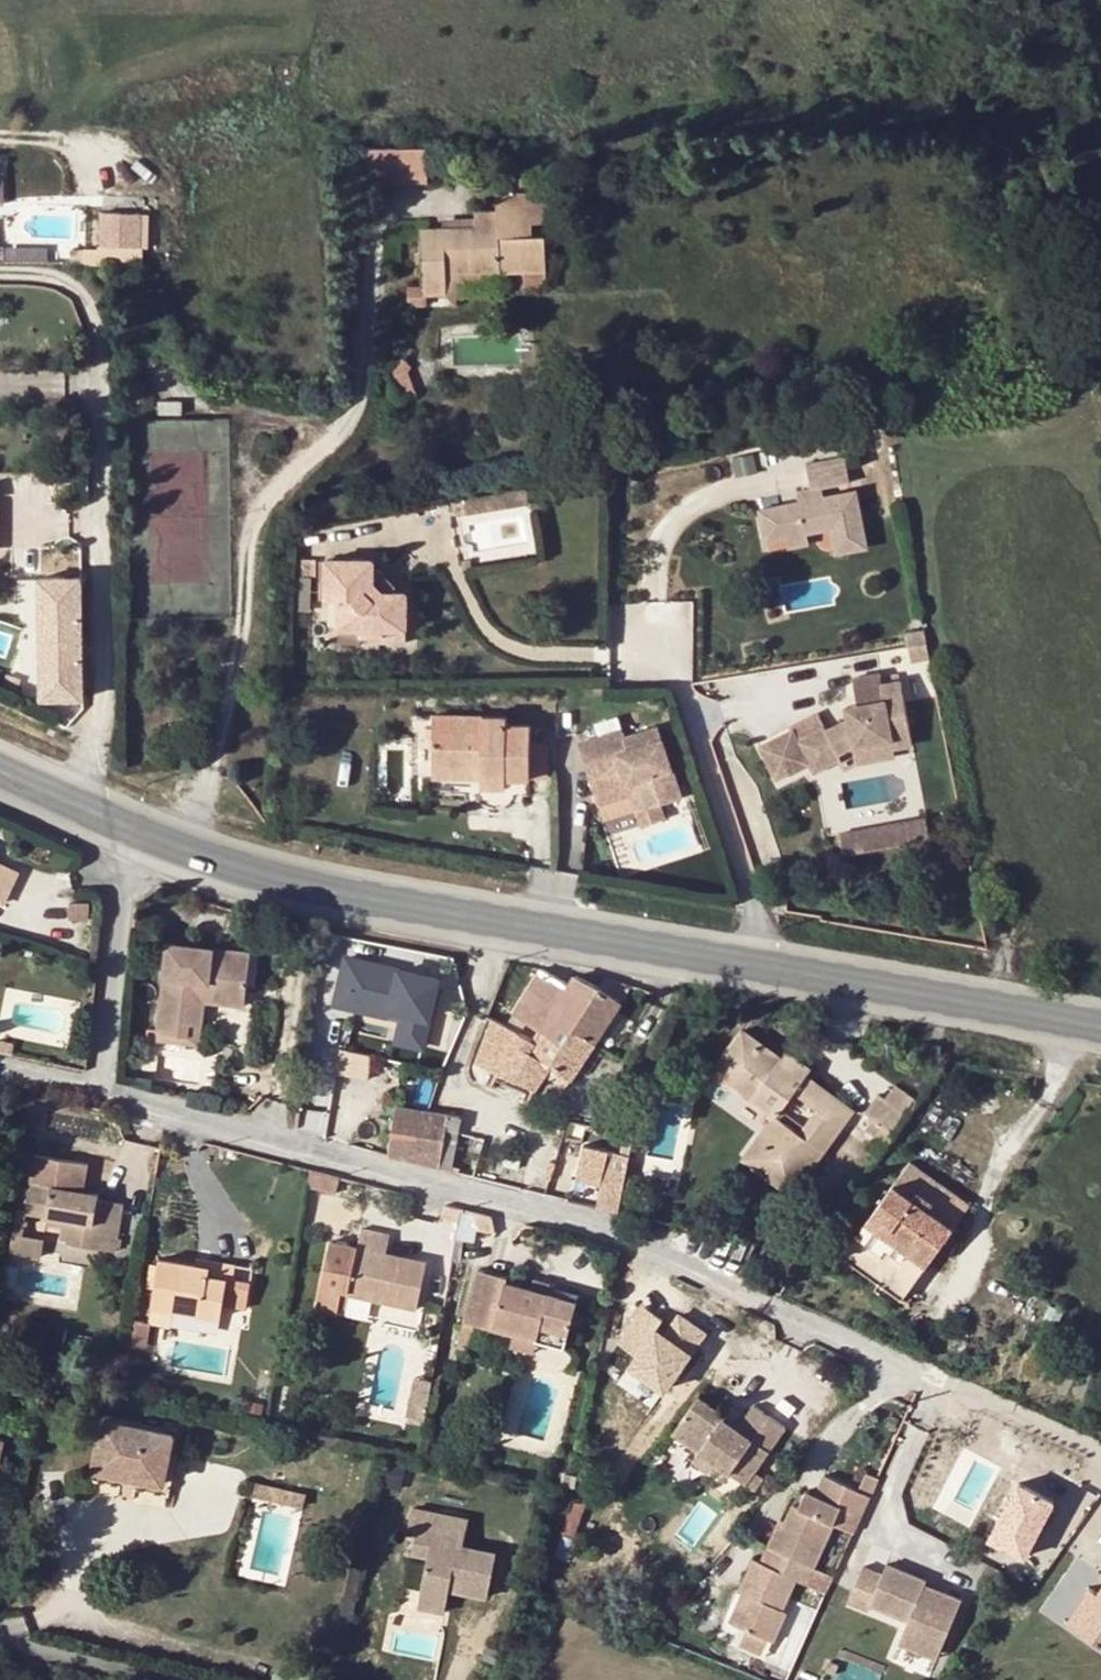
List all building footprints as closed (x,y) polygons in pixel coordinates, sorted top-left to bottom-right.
[(429,149),(364,149),(364,182),(428,182),(429,149)] [(443,227),(421,228),(421,259),(443,259),(444,270),(421,270),(422,285),(423,295),(447,294),(446,272),(502,271),(525,270),(547,270),(546,236),(533,236),(533,224),(555,223),(553,190),(530,191),(530,172),(509,173),(510,192),(497,192),(498,209),(475,211),(475,217),(476,225),(443,227)] [(475,217),(442,218),(443,227),(476,225),(475,217)] [(97,239),(77,240),(77,257),(126,255),(125,227),(96,228),(97,239)] [(443,259),(421,259),(421,270),(444,270),(443,259)] [(547,270),(525,270),(526,284),(548,283),(547,270)] [(423,295),(422,285),(408,285),(408,306),(458,305),(457,283),(503,281),(502,271),(446,272),(447,294),(423,295)] [(386,366),(391,381),(408,381),(402,365),(405,361),(396,353),(386,366)] [(408,381),(391,381),(398,401),(411,390),(408,381)] [(796,472),(801,493),(810,492),(841,486),(834,466),(796,472)] [(525,487),(466,498),(468,514),(528,503),(525,487)] [(810,492),(801,493),(786,495),(789,505),(812,500),(810,492)] [(845,494),(824,497),(825,503),(846,498),(845,494)] [(812,500),(789,505),(748,513),(755,545),(774,541),(795,537),(795,532),(816,528),(818,533),(819,538),(827,537),(832,556),(856,550),(846,498),(825,503),(824,497),(812,500)] [(795,532),(795,537),(818,533),(816,528),(795,532)] [(795,537),(774,541),(776,552),(797,546),(795,537)] [(827,537),(819,538),(824,557),(832,556),(827,537)] [(317,560),(296,560),(296,576),(312,576),(316,576),(317,560)] [(373,585),(373,571),(373,562),(327,561),(326,599),(338,601),(337,642),(363,643),(362,637),(383,638),(384,621),(405,621),(405,593),(395,594),(382,592),(373,585)] [(380,570),(373,571),(373,585),(382,592),(395,594),(395,583),(380,570)] [(312,576),(296,576),(296,611),(311,611),(312,576)] [(405,646),(405,621),(384,621),(383,638),(362,637),(363,643),(405,646)] [(905,638),(921,635),(918,623),(900,626),(905,638)] [(921,635),(905,638),(912,657),(925,654),(921,635)] [(905,638),(901,639),(905,658),(912,657),(905,638)] [(804,765),(807,771),(835,758),(831,750),(850,740),(885,734),(887,742),(907,739),(895,676),(882,678),(880,671),(852,676),(856,698),(853,698),(854,706),(841,709),(843,715),(822,727),(818,723),(796,735),(794,729),(759,746),(776,780),(804,765)] [(853,698),(840,701),(841,709),(854,706),(853,698)] [(434,717),(434,734),(482,735),(481,718),(434,717)] [(482,735),(434,734),(433,766),(480,767),(481,780),(480,787),(505,788),(505,780),(546,781),(549,781),(549,747),(547,747),(530,746),(529,726),(507,726),(506,718),(481,718),(482,735)] [(577,747),(594,799),(637,784),(647,811),(658,806),(682,800),(659,729),(626,740),(622,732),(577,747)] [(831,750),(835,758),(840,765),(852,758),(861,757),(889,751),(887,742),(885,734),(850,740),(831,750)] [(433,779),(481,780),(480,767),(433,766),(433,779)] [(637,784),(594,799),(596,808),(628,796),(641,829),(663,820),(658,806),(647,811),(637,784)] [(926,815),(838,831),(842,855),(931,838),(926,815)] [(0,858),(0,901),(6,903),(22,867),(0,858)] [(166,940),(161,988),(157,1032),(190,1035),(191,1023),(204,1024),(206,1002),(208,1002),(245,1006),(251,950),(166,940)] [(368,962),(348,958),(347,965),(366,969),(368,962)] [(366,969),(347,965),(340,997),(393,1009),(407,1012),(401,1042),(425,1048),(431,1017),(440,977),(401,969),(368,962),(366,969)] [(597,1046),(635,989),(605,978),(596,991),(574,975),(566,987),(542,971),(513,1015),(539,1033),(567,1051),(579,1033),(597,1046)] [(574,1082),(597,1046),(579,1033),(567,1051),(539,1033),(533,1042),(503,1027),(485,1018),(464,1071),(471,1084),(487,1092),(494,1073),(502,1077),(496,1089),(525,1102),(531,1089),(539,1092),(555,1070),(574,1082)] [(772,1149),(761,1142),(746,1161),(791,1194),(853,1114),(809,1081),(814,1074),(798,1062),(793,1068),(744,1033),(714,1073),(778,1120),(798,1095),(821,1112),(801,1137),(788,1128),(772,1149)] [(374,1060),(341,1054),(338,1073),(370,1079),(374,1060)] [(886,1156),(900,1136),(913,1118),(923,1104),(900,1087),(890,1100),(883,1095),(870,1113),(878,1118),(872,1128),(883,1137),(874,1147),(886,1156)] [(397,1108),(389,1160),(441,1170),(454,1172),(459,1132),(462,1117),(397,1108)] [(778,1120),(761,1142),(772,1149),(788,1128),(778,1120)] [(602,1200),(622,1204),(631,1147),(583,1138),(578,1173),(605,1177),(602,1200)] [(68,1239),(112,1246),(120,1199),(96,1195),(97,1188),(83,1186),(88,1158),(37,1149),(27,1207),(72,1215),(68,1239)] [(913,1167),(846,1259),(903,1301),(971,1208),(913,1167)] [(490,1217),(460,1208),(455,1238),(475,1240),(477,1228),(493,1232),(490,1217)] [(25,1220),(15,1219),(10,1252),(42,1257),(44,1238),(23,1234),(25,1220)] [(348,1243),(339,1282),(365,1287),(363,1299),(406,1308),(415,1260),(376,1251),(380,1231),(351,1225),(348,1243)] [(348,1243),(320,1237),(305,1308),(332,1314),(336,1293),(339,1282),(348,1243)] [(197,1257),(195,1268),(208,1271),(205,1283),(226,1287),(230,1265),(197,1257)] [(208,1271),(195,1268),(156,1260),(142,1324),(165,1329),(168,1317),(218,1327),(220,1313),(243,1318),(249,1293),(226,1287),(205,1283),(208,1271)] [(461,1319),(492,1326),(493,1319),(532,1327),(530,1335),(563,1342),(571,1292),(502,1278),(503,1270),(473,1264),(461,1319)] [(365,1287),(339,1282),(336,1293),(363,1299),(365,1287)] [(647,1300),(620,1339),(640,1353),(633,1363),(671,1389),(714,1329),(679,1304),(671,1316),(647,1300)] [(493,1319),(492,1326),(489,1340),(528,1347),(530,1335),(532,1327),(493,1319)] [(407,1370),(400,1398),(417,1402),(424,1374),(407,1370)] [(417,1402),(400,1398),(398,1408),(415,1412),(417,1402)] [(705,1402),(678,1443),(751,1490),(787,1432),(755,1410),(744,1428),(705,1402)] [(103,1420),(92,1468),(159,1483),(169,1434),(103,1420)] [(306,1493),(254,1481),(250,1495),(303,1507),(306,1493)] [(859,1523),(874,1489),(862,1483),(854,1500),(819,1483),(810,1501),(800,1496),(795,1511),(789,1508),(780,1532),(775,1529),(765,1552),(811,1573),(830,1530),(851,1540),(859,1523)] [(424,1560),(413,1608),(443,1616),(449,1594),(483,1600),(494,1555),(458,1547),(463,1524),(412,1513),(407,1532),(414,1534),(408,1557),(424,1560)] [(788,1587),(802,1594),(811,1573),(765,1552),(755,1574),(745,1569),(730,1598),(740,1601),(730,1628),(747,1636),(771,1648),(785,1617),(777,1611),(788,1587)] [(909,1627),(902,1642),(942,1658),(962,1612),(922,1595),(927,1585),(889,1570),(884,1581),(864,1571),(848,1607),(869,1618),(872,1611),(909,1627)] [(802,1594),(823,1603),(832,1582),(811,1573),(802,1594)] [(1080,1634),(1100,1605),(1100,1600),(1096,1597),(1089,1591),(1065,1622),(1080,1634)] [(1080,1634),(1100,1651),(1100,1605),(1080,1634)] [(771,1648),(747,1636),(739,1655),(763,1667),(771,1648)] [(942,1658),(902,1642),(897,1652),(938,1668),(942,1658)]
